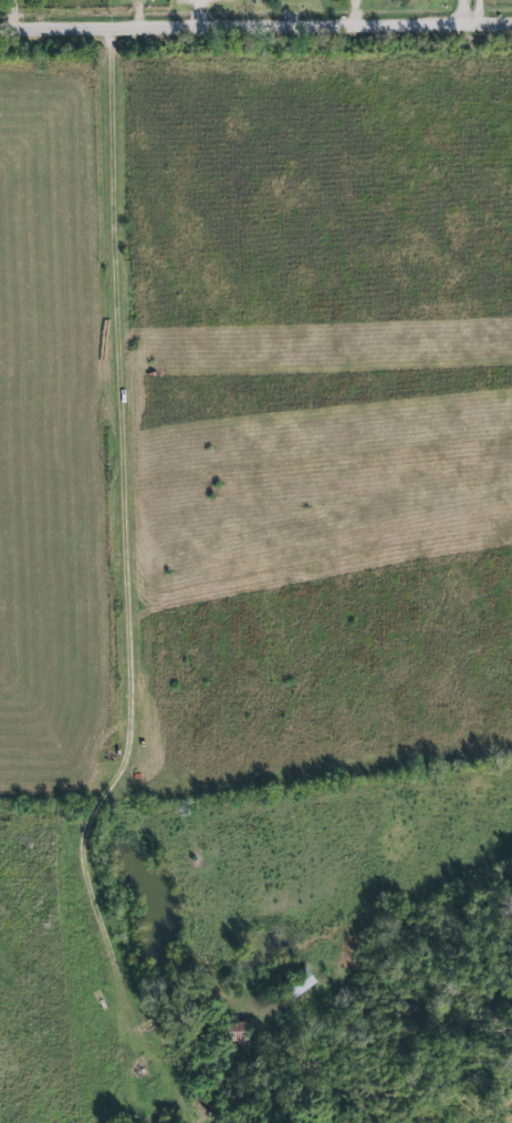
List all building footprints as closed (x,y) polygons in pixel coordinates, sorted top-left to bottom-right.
[(316,983),(307,971),(284,986),(293,999),(316,983)]
